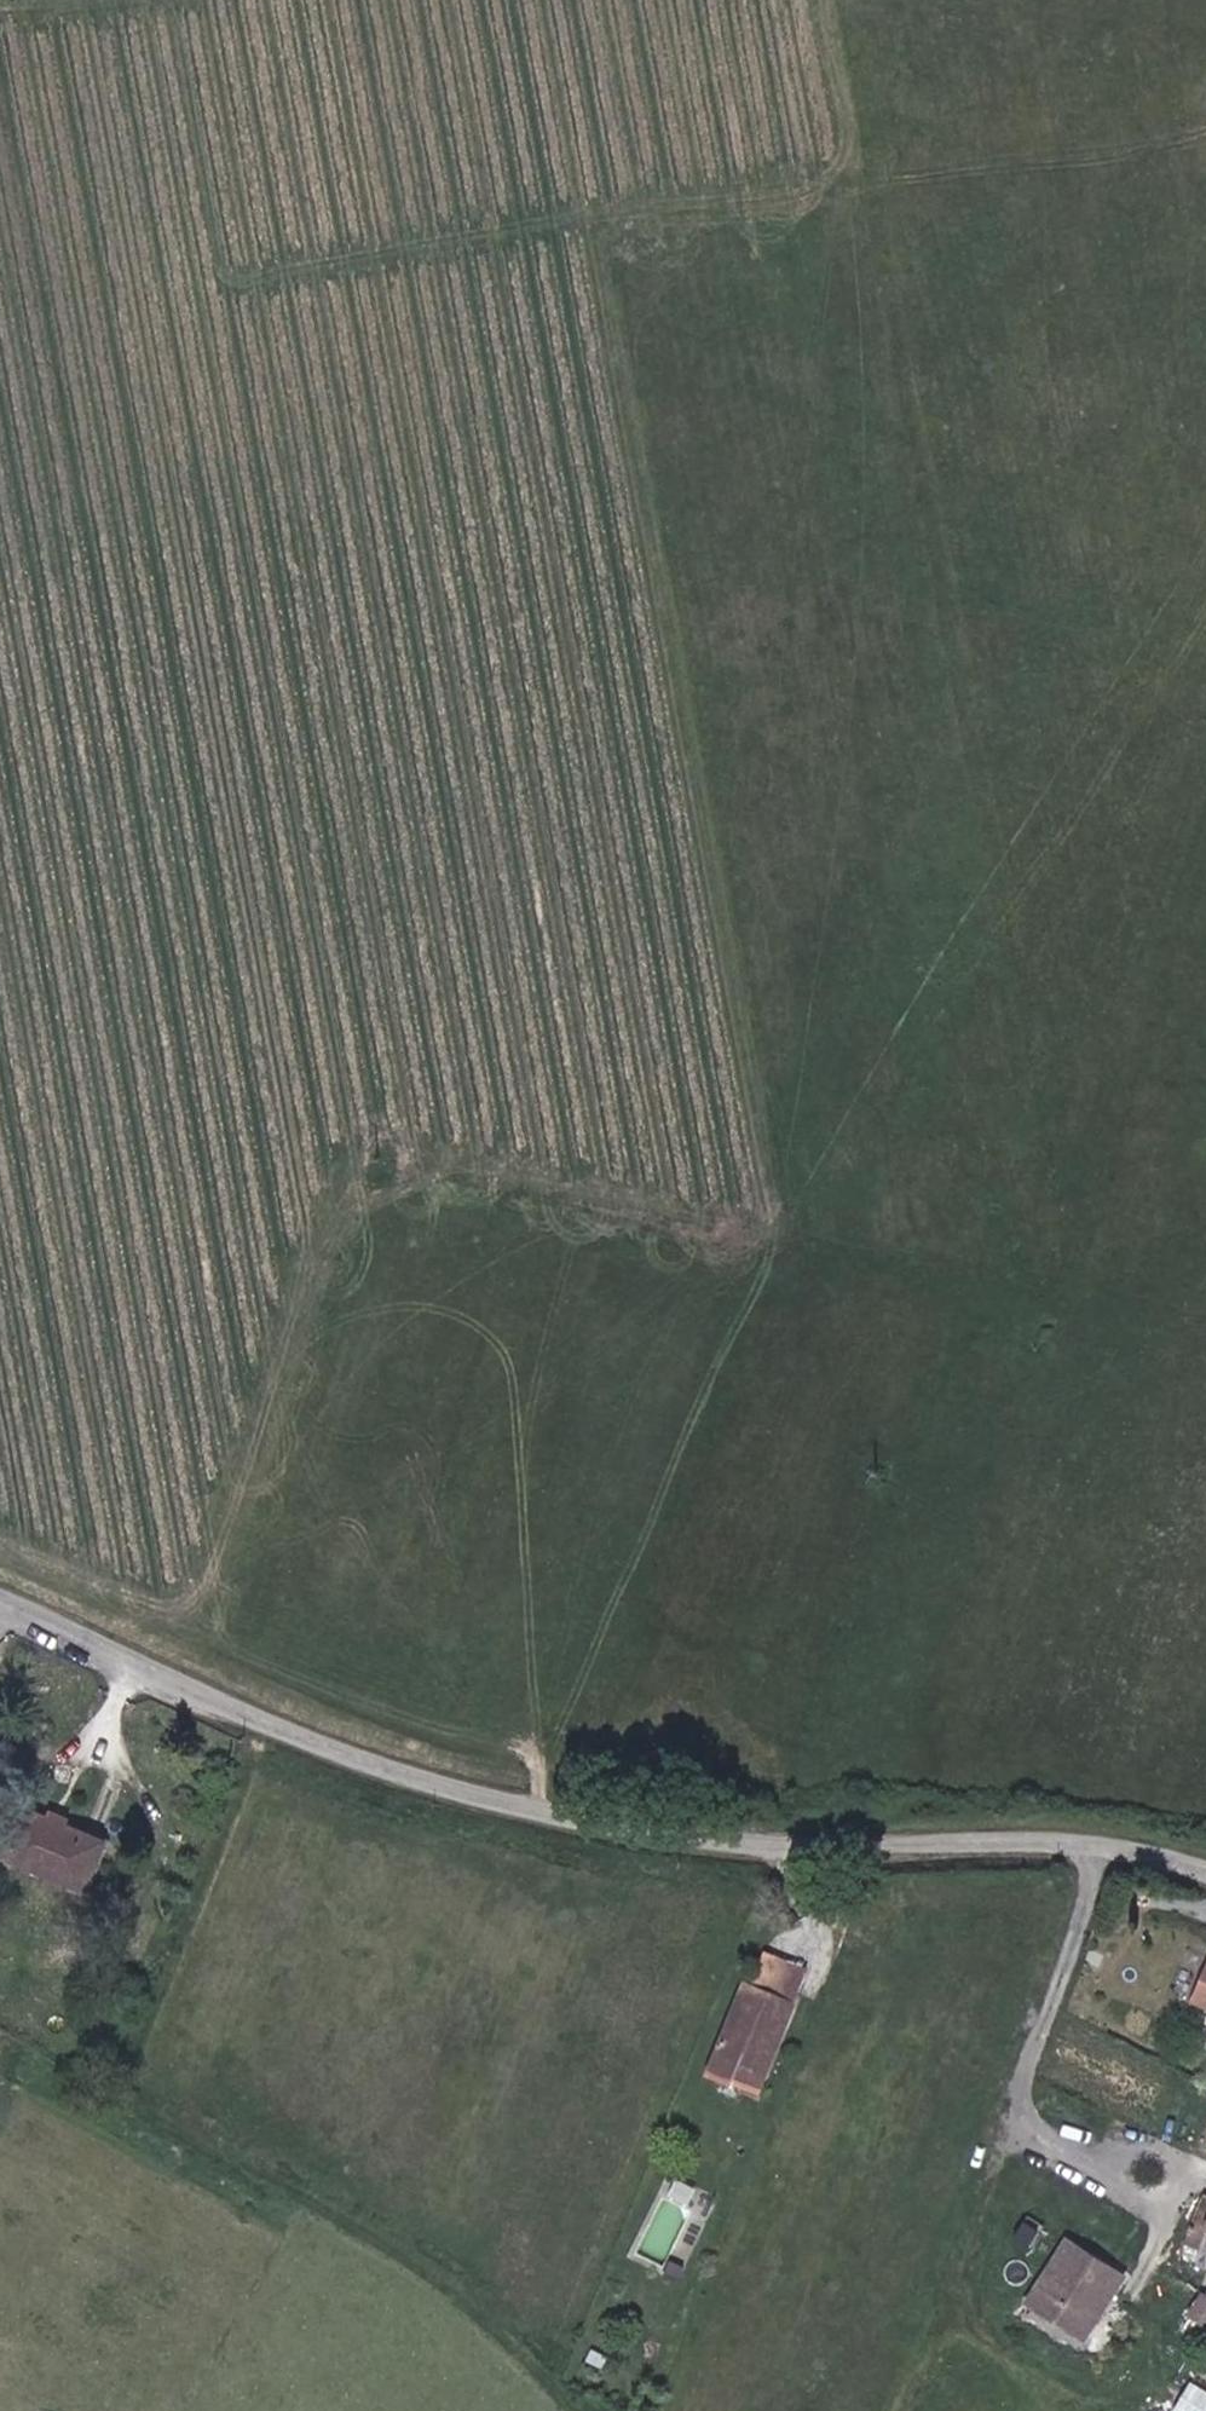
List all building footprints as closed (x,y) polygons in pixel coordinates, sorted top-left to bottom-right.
[(82,1888),(99,1840),(19,1811),(3,1858),(82,1888)] [(748,1990),(720,2056),(767,2075),(794,2009),(748,1990)] [(720,2056),(713,2073),(759,2093),(767,2075),(720,2056)] [(1186,2249),(1205,2256),(1205,2203),(1186,2249)] [(1094,2262),(1055,2323),(1067,2331),(1108,2269),(1094,2262)] [(1128,2279),(1108,2269),(1067,2331),(1086,2343),(1128,2279)] [(1196,2313),(1193,2317),(1205,2326),(1205,2299),(1196,2313)] [(1204,2392),(1193,2386),(1177,2410),(1189,2410),(1204,2392)] [(1204,2392),(1189,2410),(1205,2410),(1205,2393),(1204,2392)]
